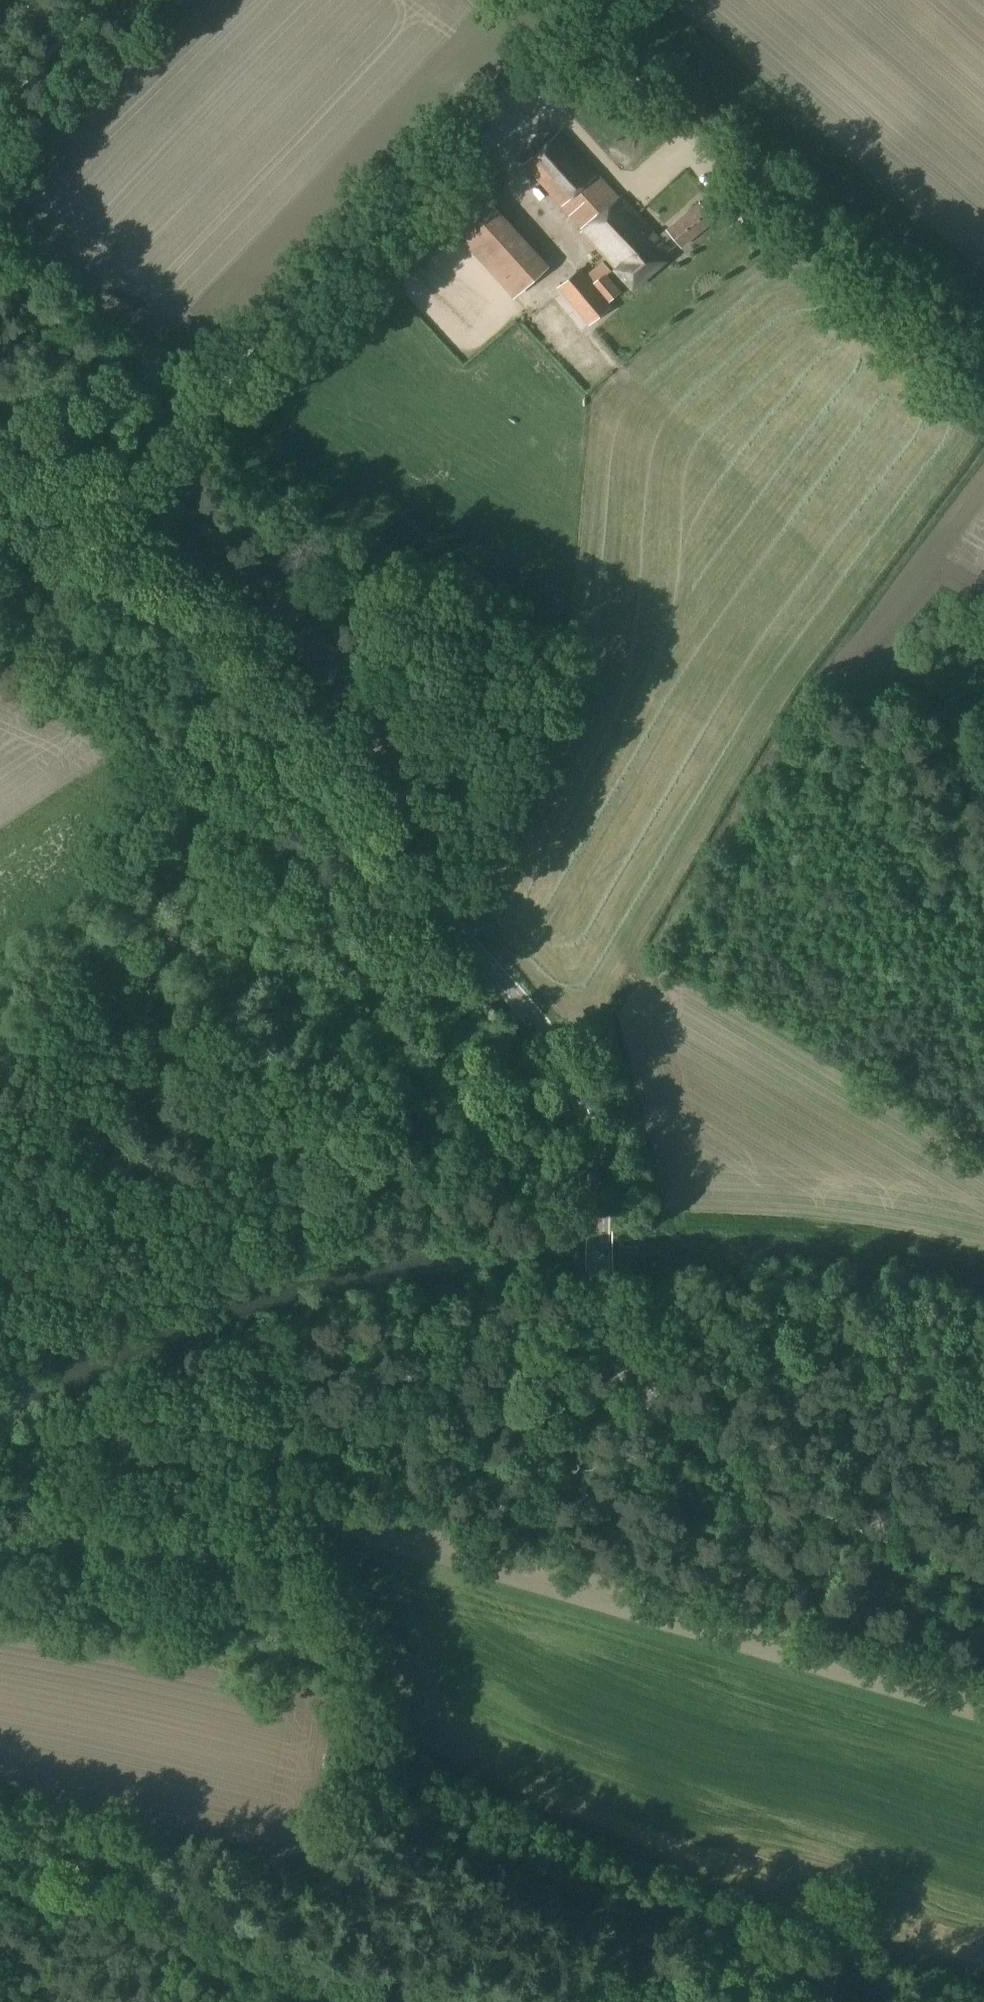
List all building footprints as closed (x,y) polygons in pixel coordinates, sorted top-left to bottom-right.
[(560,131),(522,164),(583,229),(580,232),(614,269),(616,268),(617,268),(615,270),(633,289),(673,252),(664,243),(672,236),(681,246),(713,220),(699,202),(658,236),(655,233),(656,232),(621,193),(618,195),(598,172),(597,173),(560,131)] [(728,175),(714,188),(705,195),(731,228),(754,209),(748,201),(750,200),(728,175)] [(541,269),(481,200),(464,181),(433,209),(450,227),(511,296),(541,269)] [(588,325),(612,305),(580,268),(556,287),(588,325)] [(522,1366),(531,1362),(527,1353),(518,1357),(522,1366)]
